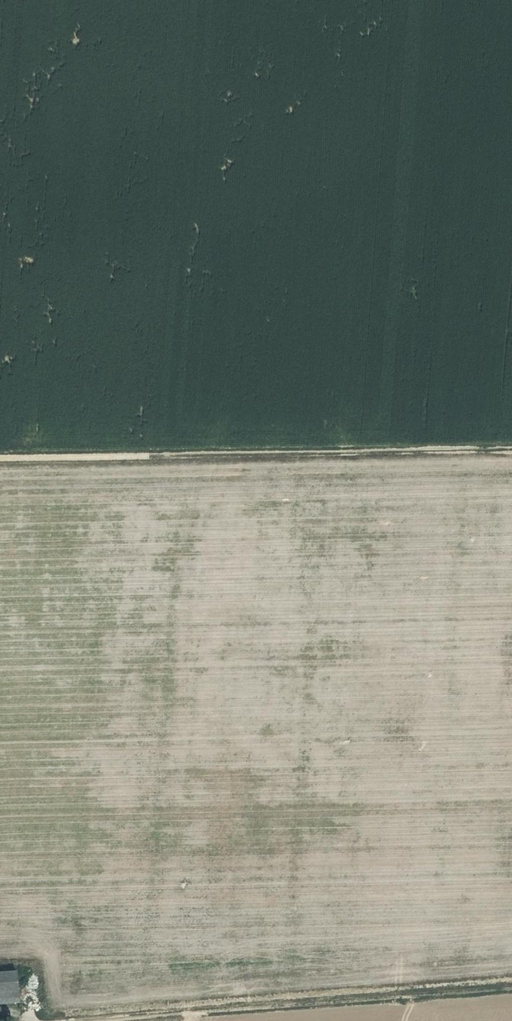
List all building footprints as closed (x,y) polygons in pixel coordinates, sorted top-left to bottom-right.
[(20,971),(0,972),(0,1000),(22,998),(20,971)]
